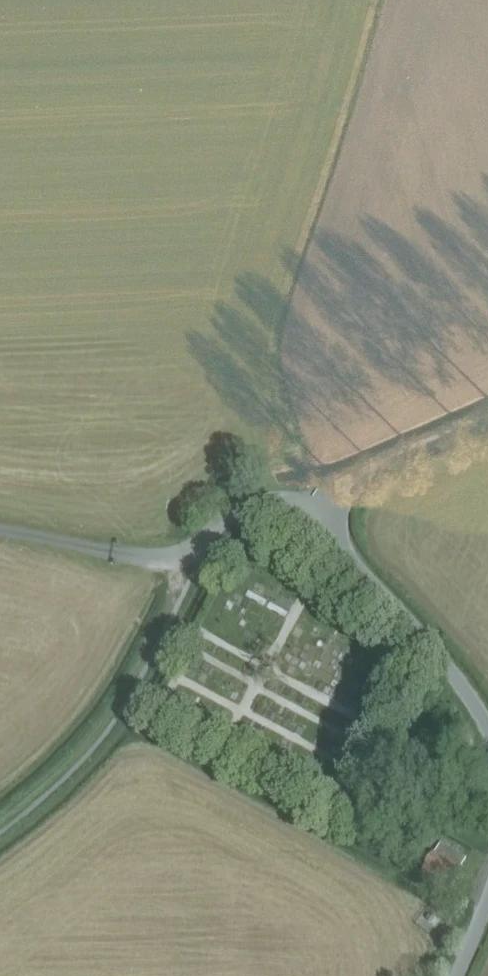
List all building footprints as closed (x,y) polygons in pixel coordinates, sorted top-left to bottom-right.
[(466,859),(439,845),(434,854),(432,853),(421,872),(451,889),(461,870),(460,869),(466,859)]
